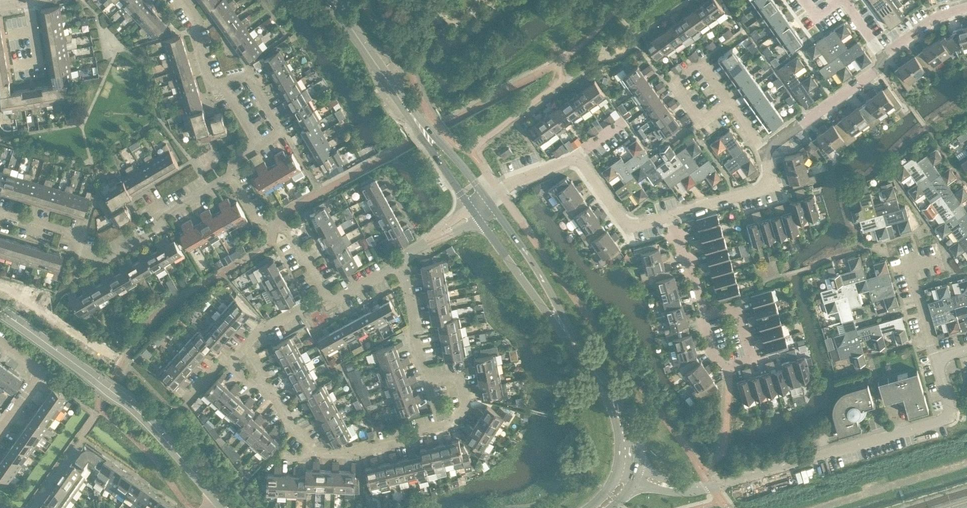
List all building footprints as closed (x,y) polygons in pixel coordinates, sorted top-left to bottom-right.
[(125,3),(124,3),(123,4),(128,10),(124,14),(126,17),(144,0),(128,0),(125,3)] [(152,7),(145,0),(144,0),(126,17),(129,20),(133,15),(138,20),(152,7)] [(209,8),(219,0),(201,0),(207,9),(209,8)] [(209,8),(215,16),(236,1),(235,0),(231,0),(228,2),(227,0),(219,0),(209,8)] [(705,1),(716,17),(725,11),(717,0),(706,0),(705,1)] [(763,15),(777,4),(774,0),(765,0),(756,6),(763,15)] [(877,8),(884,17),(898,6),(902,3),(900,0),(888,0),(877,8)] [(215,16),(221,25),(237,14),(233,8),(238,5),(236,1),(215,16)] [(705,1),(696,7),(708,23),(716,17),(705,1)] [(763,15),(769,24),(784,13),(777,4),(763,15)] [(41,9),(43,20),(69,16),(67,12),(61,13),(60,5),(41,9)] [(905,15),(898,6),(884,17),(890,26),(905,15)] [(159,15),(152,7),(138,20),(143,26),(138,30),(141,33),(159,15)] [(696,7),(688,13),(700,29),(708,23),(696,7)] [(688,13),(680,19),(691,35),(700,29),(688,13)] [(769,24),(775,32),(790,22),(784,13),(769,24)] [(221,25),(228,34),(249,19),(246,16),(241,20),(237,14),(221,25)] [(159,15),(141,33),(144,35),(148,31),(153,37),(167,23),(159,15)] [(43,20),(45,30),(64,27),(63,20),(69,19),(69,16),(43,20)] [(270,17),(265,20),(269,25),(274,22),(270,17)] [(228,34),(234,43),(250,31),(245,26),(250,22),(249,19),(228,34)] [(680,19),(671,25),(683,41),(691,35),(680,19)] [(966,45),(966,27),(965,20),(962,21),(962,22),(960,23),(962,27),(957,28),(957,29),(952,31),(953,34),(949,35),(958,53),(964,51),(963,46),(966,45)] [(844,21),(825,35),(838,55),(848,48),(848,47),(842,38),(851,31),(844,21)] [(775,32),(782,41),(796,31),(790,22),(775,32)] [(671,25),(663,31),(675,47),(683,41),(671,25)] [(45,30),(47,41),(72,37),(71,33),(65,34),(64,27),(45,30)] [(234,43),(240,51),(261,36),(259,34),(254,37),(250,31),(234,43)] [(663,31),(655,37),(667,53),(675,47),(663,31)] [(796,31),(782,41),(788,50),(803,40),(796,31)] [(164,44),(166,51),(184,45),(181,34),(164,39),(156,41),(158,46),(164,44)] [(953,57),(958,53),(949,35),(946,37),(944,34),(940,37),(939,36),(933,41),(930,36),(928,38),(942,58),(950,52),(953,57)] [(822,52),(828,61),(829,62),(838,55),(825,35),(805,49),(812,59),(822,52)] [(263,40),(261,36),(240,51),(247,61),(262,50),(258,43),(263,40)] [(47,41),(48,52),(67,49),(66,42),(72,41),(72,37),(47,41)] [(658,59),(667,53),(655,37),(646,43),(658,59)] [(934,63),(942,58),(928,38),(925,40),(928,44),(923,48),(923,49),(919,52),(933,71),(938,68),(934,63)] [(848,48),(838,55),(845,64),(846,64),(855,58),(861,67),(871,60),(857,40),(848,47),(848,48)] [(162,59),(163,63),(187,55),(184,45),(166,51),(168,57),(162,59)] [(718,58),(724,67),(739,56),(732,47),(718,58)] [(48,52),(50,62),(76,58),(74,54),(68,55),(67,49),(48,52)] [(267,63),(270,69),(285,60),(279,50),(265,58),(264,56),(253,62),(257,68),(267,63)] [(903,56),(917,75),(925,70),(928,75),(933,71),(919,52),(915,55),(914,54),(909,58),(906,54),(903,56)] [(170,65),(172,71),(191,66),(187,55),(163,63),(165,66),(170,65)] [(778,69),(791,88),(801,81),(795,72),(804,65),(797,55),(778,69)] [(852,74),(846,64),(845,64),(838,55),(829,62),(828,61),(819,68),(826,78),(836,71),(842,81),(852,74)] [(745,65),(739,56),(724,67),(731,76),(745,65)] [(910,81),(917,75),(903,56),(901,58),(904,62),(898,66),(899,67),(894,70),(908,89),(913,86),(910,81)] [(50,62),(52,73),(71,70),(70,63),(76,62),(76,58),(50,62)] [(291,70),(285,60),(270,69),(265,72),(267,75),(272,72),(276,79),(291,70)] [(622,77),(627,85),(644,73),(638,65),(626,73),(623,68),(615,74),(618,79),(622,77)] [(752,74),(745,65),(731,76),(737,84),(752,74)] [(169,80),(169,83),(194,76),(191,66),(172,71),(174,78),(169,80)] [(8,70),(0,71),(0,82),(9,80),(8,70)] [(72,77),(71,70),(52,73),(54,84),(65,82),(72,81),(81,80),(79,76),(72,77)] [(297,80),(291,70),(276,79),(271,82),(273,85),(278,82),(282,88),(282,89),(297,80)] [(627,85),(633,93),(650,82),(644,73),(627,85)] [(758,83),(752,74),(737,84),(743,93),(758,83)] [(811,74),(801,81),(791,88),(805,107),(815,100),(808,91),(818,84),(811,74)] [(177,85),(179,92),(197,86),(194,76),(169,83),(171,87),(177,85)] [(9,80),(0,82),(0,93),(11,91),(9,80)] [(284,92),(288,98),(303,90),(297,80),(282,89),(282,88),(277,92),(279,95),(284,92)] [(595,80),(586,86),(598,102),(606,96),(595,80)] [(68,101),(65,82),(54,84),(58,110),(62,109),(61,102),(68,101)] [(633,93),(639,102),(656,90),(650,82),(633,93)] [(764,91),(758,83),(743,93),(750,102),(764,91)] [(54,84),(43,86),(46,104),(53,103),(54,110),(58,110),(54,84)] [(43,86),(33,87),(37,113),(40,111),(39,106),(46,104),(43,86)] [(175,100),(175,104),(200,97),(197,86),(179,92),(181,98),(175,100)] [(590,108),(598,102),(586,86),(578,92),(590,108)] [(874,88),(871,90),(885,109),(893,103),(896,108),(901,105),(888,86),(883,89),(883,88),(877,92),(874,88)] [(33,87),(22,89),(25,108),(32,107),(33,113),(37,113),(33,87)] [(306,88),(303,90),(288,98),(283,101),(285,105),(290,102),(293,108),(294,108),(308,100),(312,97),(306,88)] [(22,89),(11,91),(16,117),(19,116),(18,109),(25,108),(22,89)] [(639,102),(645,110),(662,98),(656,90),(639,102)] [(867,101),(863,104),(876,123),(881,119),(878,114),(885,109),(871,90),(869,91),(872,96),(866,100),(867,101)] [(16,117),(11,91),(0,93),(3,112),(11,110),(12,117),(16,117)] [(770,100),(764,91),(750,102),(756,111),(770,100)] [(581,114),(590,108),(578,92),(570,98),(581,114)] [(185,113),(187,112),(203,107),(200,97),(175,104),(177,108),(183,106),(185,113)] [(336,97),(328,102),(331,106),(338,102),(336,97)] [(573,120),(581,114),(570,98),(561,104),(573,120)] [(645,110),(651,118),(667,107),(662,98),(645,110)] [(296,112),(299,118),(314,109),(308,100),(294,108),(293,108),(288,111),(290,115),(296,112)] [(777,109),(770,100),(756,111),(762,120),(777,109)] [(565,126),(573,120),(561,104),(553,110),(565,126)] [(849,105),(847,107),(860,127),(868,121),(872,126),(876,123),(863,104),(859,107),(858,106),(852,110),(849,105)] [(187,112),(189,118),(184,120),(185,124),(186,127),(191,126),(194,133),(209,128),(211,133),(200,136),(202,141),(206,141),(218,137),(222,135),(220,130),(227,128),(223,112),(206,117),(203,107),(187,112)] [(651,118),(657,127),(673,115),(667,107),(651,118)] [(842,118),(838,121),(852,140),(856,137),(853,132),(860,127),(847,107),(844,109),(847,113),(841,117),(842,118)] [(316,121),(317,121),(320,120),(314,109),(299,118),(294,121),(296,125),(301,122),(305,127),(305,128),(316,121)] [(783,118),(777,109),(762,120),(769,129),(783,118)] [(556,132),(565,126),(553,110),(545,116),(556,132)] [(673,115),(657,127),(663,135),(680,123),(673,115)] [(537,122),(548,138),(556,132),(545,116),(537,122)] [(307,140),(322,131),(317,122),(317,121),(316,121),(305,128),(305,127),(301,129),(302,130),(296,133),(299,136),(304,133),(307,140)] [(824,123),(822,125),(836,144),(843,139),(847,144),(852,140),(838,121),(834,124),(833,123),(827,127),(824,123)] [(540,144),(548,138),(537,122),(528,128),(540,144)] [(817,136),(813,139),(818,146),(826,158),(832,155),(828,150),(836,144),(822,125),(819,127),(822,131),(817,135),(817,136)] [(727,146),(733,155),(734,156),(743,149),(730,129),(710,143),(717,153),(727,146)] [(309,143),(313,149),(313,150),(328,141),(322,131),(307,140),(302,143),(304,146),(309,143)] [(688,144),(695,139),(691,134),(684,139),(688,144)] [(631,171),(650,157),(636,138),(626,145),(633,155),(624,161),(631,171)] [(683,163),(690,172),(699,165),(693,156),(702,149),(695,139),(688,144),(676,153),(683,163)] [(818,146),(813,139),(809,142),(814,149),(818,146)] [(334,151),(328,141),(313,150),(313,149),(308,153),(310,156),(315,153),(319,159),(334,151)] [(166,151),(160,155),(169,171),(179,166),(170,150),(166,143),(163,146),(166,151)] [(664,176),(683,163),(676,153),(669,143),(659,151),(666,160),(657,167),(664,176)] [(500,153),(504,158),(512,151),(509,147),(500,153)] [(916,161),(927,175),(930,180),(940,173),(933,164),(943,157),(936,147),(916,161)] [(337,149),(334,151),(319,159),(314,162),(316,166),(321,163),(325,170),(343,159),(337,149)] [(734,156),(733,155),(724,162),(731,172),(740,165),(747,175),(757,168),(743,149),(734,156)] [(283,150),(279,152),(292,174),(301,168),(292,153),(287,156),(283,150)] [(782,170),(783,173),(806,167),(803,158),(809,156),(807,150),(785,156),(786,162),(785,162),(787,169),(782,170)] [(292,174),(279,152),(274,155),(278,161),(273,164),(282,180),(292,174)] [(151,153),(147,154),(160,177),(169,171),(160,155),(154,158),(151,153)] [(959,159),(966,170),(966,153),(959,159)] [(147,162),(141,166),(151,182),(160,177),(147,154),(144,157),(147,162)] [(618,174),(624,183),(625,183),(634,176),(631,171),(624,161),(621,156),(601,170),(609,180),(618,174)] [(911,173),(917,182),(927,175),(916,161),(913,156),(894,170),(897,175),(901,180),(911,173)] [(631,171),(634,176),(638,181),(647,174),(654,184),(664,177),(664,176),(657,167),(653,161),(650,157),(631,171)] [(709,158),(699,165),(690,172),(696,182),(706,175),(713,185),(723,178),(709,158)] [(265,160),(260,163),(273,185),(282,180),(273,164),(269,167),(265,160)] [(827,161),(821,163),(823,170),(829,169),(827,161)] [(263,191),(273,185),(260,163),(256,166),(259,172),(254,175),(255,176),(262,189),(263,191)] [(342,163),(333,168),(336,174),(345,169),(345,168),(342,163)] [(683,163),(664,176),(664,177),(670,186),(680,179),(687,189),(696,182),(690,172),(683,163)] [(132,164),(128,165),(141,188),(151,182),(141,166),(135,169),(132,164)] [(122,177),(123,179),(123,178),(132,193),(141,188),(128,165),(125,168),(128,173),(122,177)] [(1,191),(8,166),(5,166),(3,172),(0,171),(0,191),(1,191)] [(1,191),(11,194),(17,176),(10,174),(12,168),(8,166),(1,191)] [(930,180),(940,194),(944,199),(954,192),(947,183),(955,177),(957,176),(955,173),(950,166),(940,173),(930,180)] [(808,176),(806,167),(783,173),(784,176),(789,175),(791,182),(792,181),(793,187),(816,180),(814,174),(808,176)] [(11,194),(22,197),(29,172),(25,172),(24,178),(17,176),(11,194)] [(22,197),(32,200),(38,182),(31,180),(33,174),(29,172),(22,197)] [(924,192),(931,201),(940,194),(930,180),(927,175),(917,182),(908,189),(911,194),(915,199),(924,192)] [(255,176),(251,178),(258,191),(262,189),(255,176)] [(558,202),(562,199),(582,185),(580,182),(575,185),(571,179),(570,180),(567,176),(548,189),(552,195),(552,194),(558,202)] [(648,195),(638,181),(634,176),(625,183),(624,183),(615,189),(622,199),(632,192),(639,202),(648,195)] [(123,198),(132,193),(123,178),(123,179),(117,182),(115,177),(111,179),(108,181),(111,186),(104,190),(113,204),(109,206),(103,197),(98,200),(100,203),(106,215),(109,218),(114,215),(117,221),(132,213),(123,198)] [(32,200),(43,203),(50,178),(46,178),(44,184),(38,182),(32,200)] [(53,180),(50,178),(43,203),(53,206),(58,188),(52,186),(53,180)] [(382,189),(387,186),(385,183),(380,185),(376,178),(361,187),(367,197),(382,189)] [(873,203),(877,214),(882,213),(899,208),(892,181),(880,185),(884,200),(873,203)] [(53,206),(63,209),(71,185),(67,184),(65,190),(58,188),(53,206)] [(63,209),(74,212),(79,194),(72,192),(74,186),(71,185),(63,209)] [(300,188),(303,193),(310,190),(307,185),(300,188)] [(563,210),(566,215),(585,201),(582,197),(583,196),(579,190),(583,187),(582,185),(562,199),(568,206),(563,210)] [(944,199),(954,213),(958,218),(966,211),(961,202),(966,197),(966,191),(963,185),(954,192),(944,199)] [(300,189),(293,193),(296,197),(303,194),(300,189)] [(367,197),(372,207),(387,199),(392,196),(390,193),(385,195),(382,189),(367,197)] [(86,196),(79,194),(74,212),(85,216),(90,199),(92,191),(87,190),(86,196)] [(860,219),(877,214),(873,203),(870,191),(859,195),(862,206),(851,209),(854,221),(860,219)] [(938,211),(944,220),(954,213),(944,199),(940,194),(931,201),(921,208),(925,214),(928,218),(929,217),(938,211)] [(287,195),(282,198),(285,203),(290,200),(287,195)] [(814,195),(802,198),(808,218),(820,215),(814,195)] [(228,197),(223,200),(238,225),(247,220),(245,216),(246,216),(237,201),(232,203),(228,197)] [(796,222),(797,222),(808,218),(802,198),(790,202),(792,211),(793,211),(796,222)] [(372,207),(377,217),(393,209),(398,206),(396,203),(391,205),(387,199),(372,207)] [(229,231),(238,225),(223,200),(219,202),(223,209),(218,212),(227,227),(229,231)] [(312,217),(316,223),(331,215),(323,201),(310,208),(312,212),(310,213),(305,216),(307,220),(312,217)] [(574,216),(580,223),(599,209),(597,207),(593,210),(589,204),(588,205),(585,201),(566,215),(569,219),(574,216)] [(899,208),(882,213),(886,224),(897,221),(900,232),(912,229),(905,206),(899,208)] [(209,208),(205,211),(218,233),(227,227),(218,212),(213,214),(209,208)] [(302,211),(305,216),(310,213),(312,212),(310,208),(309,208),(302,211)] [(377,217),(383,227),(398,219),(403,216),(401,213),(396,215),(393,209),(377,217)] [(580,234),(584,239),(603,225),(600,221),(601,221),(597,215),(601,212),(599,209),(580,223),(585,231),(580,234)] [(199,223),(208,238),(218,233),(205,211),(200,213),(204,220),(199,223)] [(799,231),(797,222),(796,222),(793,211),(792,211),(781,214),(787,234),(799,231)] [(958,218),(966,231),(966,211),(958,218)] [(696,218),(700,230),(720,224),(717,212),(696,218)] [(877,214),(860,219),(861,224),(863,231),(874,227),(877,239),(889,235),(886,224),(882,213),(877,214)] [(958,239),(966,233),(966,231),(958,218),(954,213),(944,220),(935,227),(938,232),(942,237),(951,230),(958,239)] [(776,238),(787,234),(781,214),(770,217),(776,238)] [(336,225),(331,215),(316,223),(310,226),(312,230),(318,227),(321,233),(336,225)] [(764,241),(776,238),(770,217),(758,221),(764,241)] [(211,242),(208,238),(199,223),(194,225),(191,219),(186,222),(199,244),(201,247),(211,242)] [(398,219),(383,227),(388,237),(409,226),(407,223),(402,225),(398,219)] [(764,241),(758,221),(746,224),(752,244),(764,241)] [(199,244),(186,222),(181,224),(185,231),(180,234),(189,249),(199,244)] [(700,230),(703,241),(724,235),(720,224),(700,230)] [(327,243),(342,235),(336,225),(321,233),(316,236),(318,240),(323,237),(326,243),(327,243)] [(592,240),(597,248),(617,234),(615,232),(611,235),(607,229),(606,230),(603,225),(584,239),(587,244),(592,240)] [(414,236),(409,226),(388,237),(394,247),(409,239),(414,236)] [(346,233),(342,235),(327,243),(326,243),(321,246),(323,250),(328,247),(332,253),(347,245),(351,243),(346,233)] [(958,239),(949,246),(956,256),(965,249),(966,252),(966,233),(958,239)] [(372,234),(366,237),(371,245),(376,242),(372,234)] [(619,237),(617,234),(597,248),(603,256),(598,259),(602,264),(621,251),(618,246),(619,245),(615,240),(619,237)] [(161,238),(173,258),(175,256),(176,258),(179,259),(184,256),(174,239),(170,242),(168,240),(169,239),(167,235),(161,238)] [(727,247),(724,235),(703,241),(707,253),(727,247)] [(6,257),(12,239),(1,236),(0,239),(0,255),(6,257)] [(160,247),(156,250),(163,263),(165,262),(166,264),(169,264),(171,263),(172,260),(171,259),(173,258),(161,238),(156,242),(158,246),(159,245),(160,247)] [(22,242),(12,239),(6,257),(13,259),(11,265),(15,267),(22,242)] [(33,245),(22,242),(15,267),(19,267),(20,261),(27,263),(33,245)] [(641,253),(644,262),(667,255),(666,252),(661,253),(659,247),(658,247),(656,242),(634,248),(635,254),(641,253)] [(43,248),(33,245),(27,263),(34,265),(32,271),(35,273),(43,248)] [(337,263),(352,255),(347,245),(332,253),(327,256),(329,260),(334,257),(337,263)] [(163,263),(156,250),(151,253),(150,251),(151,250),(148,246),(143,249),(154,269),(156,273),(166,267),(163,263)] [(747,246),(740,249),(742,255),(749,253),(747,246)] [(730,258),(727,247),(707,253),(710,264),(730,258)] [(53,251),(43,248),(35,273),(39,273),(41,268),(48,270),(53,251)] [(141,258),(137,261),(145,274),(154,269),(143,249),(137,253),(139,257),(140,256),(141,258)] [(64,254),(53,251),(48,270),(54,272),(53,277),(57,279),(59,272),(64,254)] [(229,254),(221,258),(224,264),(233,259),(229,254)] [(851,269),(840,272),(843,283),(866,277),(859,254),(848,258),(851,269)] [(358,266),(352,255),(337,263),(332,266),(334,270),(339,267),(343,274),(358,266)] [(667,255),(644,262),(646,271),(641,272),(642,279),(649,277),(649,276),(665,271),(663,267),(664,266),(662,260),(667,258),(667,255)] [(145,274),(137,261),(132,264),(131,261),(132,261),(130,257),(124,260),(135,279),(145,274)] [(258,267),(264,277),(279,269),(284,266),(282,263),(277,265),(273,258),(258,267)] [(713,276),(734,270),(730,258),(710,264),(713,276)] [(220,259),(214,262),(217,267),(223,263),(220,259)] [(877,274),(866,277),(869,289),(892,282),(885,259),(873,262),(877,274)] [(123,269),(118,272),(126,285),(128,288),(137,283),(135,279),(124,260),(118,264),(121,268),(122,267),(123,269)] [(416,276),(444,271),(442,261),(430,263),(422,265),(423,271),(415,273),(416,276)] [(126,285),(118,272),(114,274),(113,272),(111,268),(105,271),(117,290),(126,285)] [(279,269),(264,277),(270,287),(285,279),(290,276),(288,273),(283,275),(279,269)] [(656,280),(659,289),(682,282),(681,279),(676,281),(674,274),(673,274),(671,269),(665,271),(649,276),(649,277),(650,282),(656,280)] [(737,282),(734,270),(713,276),(717,287),(737,282)] [(104,280),(100,283),(107,296),(117,290),(105,271),(100,274),(102,278),(103,278),(104,280)] [(446,280),(444,271),(416,276),(416,279),(424,278),(425,284),(446,280)] [(820,290),(824,301),(847,295),(843,283),(840,272),(828,275),(829,276),(825,277),(828,288),(820,290)] [(866,277),(843,283),(847,295),(850,306),(861,303),(858,292),(869,289),(866,277)] [(183,278),(178,280),(182,287),(187,284),(183,278)] [(954,306),(966,302),(966,278),(964,278),(958,280),(961,292),(950,295),(954,306)] [(92,279),(87,282),(98,301),(107,296),(100,283),(95,285),(94,283),(95,283),(92,279)] [(285,279),(270,287),(266,289),(271,299),(275,297),(290,289),(295,286),(293,283),(288,285),(285,279)] [(448,290),(446,280),(425,284),(426,290),(419,292),(419,295),(448,290)] [(101,306),(98,301),(87,282),(81,285),(83,289),(84,289),(86,291),(81,294),(91,311),(91,312),(101,306)] [(682,282),(659,289),(661,298),(656,300),(657,305),(680,299),(679,294),(680,294),(678,287),(683,285),(682,282)] [(737,282),(717,287),(720,299),(740,294),(737,282)] [(892,282),(869,289),(872,300),(883,297),(887,308),(893,306),(898,305),(892,282)] [(928,301),(931,313),(954,306),(950,295),(947,283),(942,285),(936,287),(939,298),(928,301)] [(754,306),(775,300),(771,288),(751,294),(754,306)] [(290,289),(275,297),(280,308),(296,300),(296,299),(301,296),(299,293),(294,295),(290,289)] [(91,311),(81,294),(76,296),(75,294),(76,294),(74,290),(68,293),(81,315),(83,316),(91,311)] [(165,290),(157,295),(161,302),(170,296),(165,290)] [(450,299),(448,290),(419,295),(420,298),(428,297),(429,303),(450,299)] [(379,305),(387,320),(398,314),(390,299),(389,299),(386,294),(383,296),(386,301),(379,305)] [(850,306),(847,295),(824,301),(827,313),(838,310),(842,321),(853,317),(850,306)] [(235,297),(228,305),(244,319),(248,314),(254,320),(256,317),(235,297)] [(451,308),(450,299),(429,303),(430,309),(422,311),(423,314),(451,308)] [(665,309),(667,318),(690,312),(689,308),(684,310),(682,303),(681,303),(680,299),(657,305),(659,311),(665,309)] [(387,320),(379,305),(376,300),(373,302),(375,307),(369,310),(377,325),(387,320)] [(754,306),(758,318),(778,312),(775,300),(754,306)] [(954,306),(957,318),(966,315),(966,302),(954,306)] [(228,305),(222,312),(243,332),(245,329),(239,324),(244,319),(228,305)] [(377,325),(369,310),(366,305),(363,307),(366,312),(359,316),(367,331),(377,325)] [(957,318),(954,306),(931,313),(934,324),(945,321),(949,332),(960,329),(958,321),(957,318)] [(453,318),(453,317),(451,308),(423,314),(423,317),(431,316),(433,322),(438,321),(453,318)] [(367,331),(359,316),(356,310),(353,312),(356,318),(349,321),(357,336),(367,331)] [(222,312),(215,319),(231,333),(235,329),(241,334),(243,332),(222,312)] [(690,312),(667,318),(670,327),(664,329),(666,334),(688,328),(687,323),(688,323),(686,316),(691,315),(690,312)] [(778,312),(758,318),(761,329),(781,324),(778,312)] [(110,313),(106,315),(110,322),(115,320),(110,313)] [(901,315),(879,322),(882,334),(893,330),(896,342),(908,338),(901,315)] [(357,336),(349,321),(346,316),(343,318),(345,323),(339,326),(347,342),(357,336)] [(459,316),(453,317),(453,318),(438,321),(439,327),(431,328),(432,332),(461,326),(459,316)] [(837,347),(860,340),(856,328),(853,317),(842,321),(845,332),(833,335),(837,347)] [(215,319),(209,326),(230,346),(233,343),(227,338),(231,333),(215,319)] [(964,320),(958,321),(960,329),(961,329),(961,330),(966,329),(964,320)] [(335,328),(329,332),(337,347),(347,342),(339,326),(336,321),(333,323),(335,328)] [(879,322),(856,328),(860,340),(871,337),(874,348),(880,346),(886,345),(882,334),(879,322)] [(761,329),(764,341),(785,335),(781,324),(761,329)] [(209,348),(213,344),(214,344),(202,333),(203,333),(195,326),(189,334),(192,337),(213,356),(215,354),(209,348)] [(228,348),(230,346),(209,326),(203,333),(202,333),(214,344),(213,344),(218,348),(222,343),(228,348)] [(462,336),(461,326),(432,332),(433,335),(441,333),(442,340),(462,336)] [(329,332),(326,327),(322,329),(325,334),(318,338),(327,353),(337,347),(329,332)] [(167,328),(161,334),(164,337),(170,331),(167,328)] [(673,338),(676,347),(699,341),(698,338),(693,339),(691,332),(690,333),(688,328),(666,334),(667,340),(673,338)] [(291,335),(280,341),(273,345),(276,351),(269,355),(271,358),(296,344),(291,335)] [(785,335),(764,341),(768,353),(788,347),(785,335)] [(270,340),(273,345),(280,341),(278,336),(270,340)] [(464,345),(462,336),(442,340),(443,346),(435,347),(436,351),(464,345)] [(192,337),(185,344),(201,358),(205,353),(211,359),(213,356),(192,337)] [(115,338),(110,343),(114,347),(115,348),(120,344),(115,338)] [(378,360),(398,353),(396,347),(404,344),(402,340),(371,352),(375,361),(378,360)] [(866,362),(860,340),(837,347),(840,358),(851,355),(855,366),(866,362)] [(679,366),(697,357),(695,352),(697,352),(695,345),(700,344),(699,341),(676,347),(678,356),(673,358),(674,364),(678,363),(679,366)] [(185,344),(179,351),(200,370),(202,368),(197,363),(201,358),(185,344)] [(279,357),(282,363),(301,353),(296,344),(271,358),(272,361),(279,357)] [(466,355),(464,345),(436,351),(436,354),(444,352),(445,359),(466,355)] [(147,348),(143,352),(149,357),(153,353),(147,348)] [(794,349),(791,350),(793,356),(794,359),(800,379),(812,376),(806,356),(797,358),(794,349)] [(179,351),(172,358),(188,372),(192,368),(198,373),(200,370),(179,351)] [(305,361),(301,353),(282,363),(285,368),(278,372),(280,375),(305,361)] [(398,353),(378,360),(382,369),(409,359),(408,356),(400,359),(398,353)] [(468,366),(469,369),(498,364),(496,354),(475,357),(476,364),(468,366)] [(700,361),(697,357),(679,366),(680,369),(677,371),(681,376),(686,372),(692,380),(711,366),(709,363),(705,366),(701,361),(700,361)] [(172,358),(166,365),(187,385),(190,382),(184,377),(188,372),(172,358)] [(380,380),(385,378),(405,371),(403,365),(410,362),(409,359),(382,369),(376,371),(380,380)] [(789,383),(800,379),(794,359),(781,363),(783,367),(788,383),(789,383)] [(305,361),(280,375),(282,378),(289,374),(292,379),(310,369),(305,361)] [(499,373),(498,364),(469,369),(470,372),(477,371),(479,377),(499,373)] [(2,386),(14,369),(11,367),(10,369),(4,365),(0,370),(0,385),(2,386)] [(185,387),(187,385),(166,365),(159,373),(175,387),(179,382),(185,387)] [(699,400),(711,392),(708,388),(715,382),(712,378),(713,377),(709,372),(713,369),(711,366),(692,380),(697,388),(692,391),(699,400)] [(790,387),(789,383),(788,383),(783,367),(772,371),(778,391),(790,387)] [(17,372),(14,369),(2,386),(12,393),(23,378),(16,373),(17,372)] [(315,378),(310,369),(292,379),(295,385),(287,389),(289,392),(315,378)] [(884,401),(895,397),(896,398),(896,399),(897,400),(897,401),(898,401),(899,402),(900,402),(901,403),(902,403),(903,403),(904,403),(905,403),(908,414),(928,408),(917,369),(878,380),(884,401)] [(405,371),(385,378),(388,387),(416,377),(414,374),(407,377),(405,371)] [(766,394),(778,391),(772,371),(760,374),(766,394)] [(204,393),(211,400),(226,385),(221,380),(226,374),(223,372),(204,393)] [(503,372),(499,373),(479,377),(480,383),(472,385),(473,388),(505,382),(503,372)] [(749,377),(755,398),(766,394),(760,374),(749,377)] [(388,387),(392,396),(411,389),(409,383),(417,380),(416,377),(388,387)] [(743,401),(755,398),(749,377),(737,381),(743,401)] [(301,397),(306,394),(319,386),(315,378),(289,392),(291,395),(298,391),(301,397)] [(506,382),(505,382),(473,388),(473,391),(481,390),(482,396),(498,393),(499,398),(509,396),(506,382)] [(718,387),(715,382),(708,388),(711,392),(718,387)] [(211,400),(218,407),(238,385),(235,383),(230,389),(226,385),(211,400)] [(302,403),(303,406),(329,392),(324,383),(319,386),(306,394),(309,399),(302,403)] [(864,407),(864,406),(874,403),(868,383),(847,389),(845,390),(843,391),(842,392),(841,393),(839,394),(838,395),(837,397),(836,398),(835,400),(835,401),(834,403),(834,405),(833,407),(833,408),(833,410),(834,412),(834,414),(840,434),(860,428),(857,419),(859,418),(860,417),(861,417),(862,416),(863,415),(863,414),(864,413),(864,411),(864,410),(865,409),(864,407)] [(223,416),(226,413),(240,397),(235,393),(240,387),(238,385),(218,407),(216,410),(223,416)] [(45,395),(62,407),(69,397),(54,387),(49,393),(47,392),(45,395)] [(392,396),(395,405),(422,395),(421,392),(413,395),(411,389),(392,396)] [(334,400),(329,392),(303,406),(305,409),(312,405),(315,410),(334,400)] [(62,407),(45,395),(43,398),(44,400),(40,406),(55,416),(62,407)] [(423,398),(422,395),(395,405),(398,415),(418,407),(416,401),(423,398)] [(226,413),(233,419),(252,398),(250,396),(244,402),(240,397),(226,413)] [(230,423),(237,429),(239,425),(240,426),(250,414),(251,415),(254,411),(249,406),(255,400),(252,398),(233,419),(230,423)] [(338,409),(334,400),(315,410),(318,416),(311,420),(313,423),(338,409)] [(477,407),(475,409),(500,425),(505,417),(509,420),(513,414),(500,406),(496,411),(487,405),(484,411),(477,407)] [(55,416),(40,406),(36,412),(30,408),(28,411),(32,413),(32,414),(49,426),(55,416)] [(342,407),(338,409),(313,423),(314,426),(321,422),(324,427),(343,417),(346,415),(342,407)] [(494,433),(500,425),(475,409),(473,412),(480,417),(477,422),(494,433)] [(204,413),(200,417),(204,422),(209,417),(204,413)] [(236,430),(243,437),(263,415),(260,413),(255,419),(251,415),(250,414),(240,426),(239,425),(237,429),(236,430)] [(27,424),(42,435),(49,426),(32,414),(29,417),(31,418),(27,424)] [(243,437),(250,443),(264,427),(260,423),(265,417),(263,415),(243,437)] [(347,426),(343,417),(324,427),(327,433),(320,437),(322,440),(347,426)] [(489,441),(494,433),(477,422),(473,427),(466,423),(465,426),(489,441)] [(18,432),(35,444),(42,435),(27,424),(23,430),(21,429),(18,432)] [(351,424),(347,426),(322,440),(323,442),(330,439),(334,445),(346,438),(347,440),(350,439),(358,435),(351,424)] [(250,443),(257,449),(277,428),(274,426),(269,432),(264,427),(250,443)] [(484,449),(489,441),(465,426),(463,429),(470,433),(466,439),(476,445),(479,447),(475,452),(485,458),(489,453),(484,449)] [(279,430),(277,428),(257,449),(265,456),(279,441),(274,436),(279,430)] [(14,443),(29,454),(35,444),(18,432),(16,435),(18,437),(14,443)] [(450,433),(447,434),(454,462),(463,460),(464,466),(471,464),(468,452),(464,445),(460,446),(459,439),(452,441),(450,433)] [(454,462),(447,434),(444,435),(446,442),(440,444),(444,464),(454,462)] [(436,472),(428,438),(425,439),(427,447),(421,448),(427,475),(436,472)] [(431,438),(428,438),(436,472),(446,470),(444,464),(440,444),(433,445),(431,438)] [(5,451),(22,463),(29,454),(14,443),(9,449),(8,448),(5,451)] [(418,477),(411,448),(408,449),(410,457),(404,458),(408,479),(418,477)] [(414,448),(411,448),(418,477),(419,482),(428,479),(427,475),(421,448),(420,448),(422,454),(416,455),(414,448)] [(0,461),(16,472),(22,463),(5,451),(3,454),(5,455),(0,461)] [(396,452),(392,453),(399,481),(408,479),(404,458),(397,460),(396,452)] [(391,461),(385,463),(390,483),(399,481),(392,453),(389,454),(391,461)] [(89,469),(100,477),(110,464),(104,460),(103,462),(92,454),(87,455),(89,469)] [(72,465),(68,471),(81,480),(89,469),(87,455),(81,456),(74,467),(72,465)] [(370,488),(380,486),(374,457),(370,458),(372,466),(366,467),(370,488)] [(377,457),(374,457),(380,486),(390,483),(385,463),(379,464),(377,457)] [(9,482),(15,474),(16,472),(0,461),(0,462),(0,476),(9,482)] [(306,490),(307,490),(316,490),(317,461),(313,461),(313,469),(306,469),(306,475),(307,475),(306,490)] [(320,461),(317,461),(316,490),(325,491),(326,470),(320,469),(320,461)] [(332,470),(326,470),(325,491),(335,491),(336,462),(332,462),(332,470)] [(344,491),(345,470),(339,470),(339,462),(336,462),(335,491),(344,491)] [(351,470),(345,470),(344,491),(355,492),(355,477),(356,463),(352,462),(351,470)] [(104,491),(107,487),(118,472),(112,468),(113,466),(110,464),(100,477),(94,485),(104,491)] [(277,495),(278,466),(275,466),(275,474),(268,473),(267,481),(264,480),(261,483),(261,487),(264,490),(267,490),(267,494),(277,495)] [(277,495),(287,495),(287,474),(281,474),(282,466),(278,466),(277,495)] [(287,495),(296,495),(297,466),(294,466),(294,474),(287,474),(287,495)] [(307,490),(306,490),(307,475),(306,475),(300,474),(301,466),(297,466),(296,495),(307,496),(307,490)] [(67,475),(63,481),(78,492),(85,483),(81,480),(68,471),(65,474),(67,475)] [(16,472),(15,474),(16,475),(18,476),(25,481),(26,479),(16,472)] [(107,487),(116,494),(128,477),(125,475),(124,477),(118,472),(107,487)] [(116,494),(126,501),(136,485),(130,481),(132,479),(128,477),(116,494)] [(57,486),(54,489),(71,502),(78,492),(63,481),(58,488),(57,486)] [(126,501),(135,507),(147,490),(144,488),(143,490),(136,485),(126,501)] [(50,500),(61,507),(67,507),(71,502),(54,489),(52,493),(54,494),(50,500)] [(136,507),(148,507),(155,499),(149,494),(150,492),(147,490),(135,507),(136,507)] [(166,503),(163,501),(161,503),(155,499),(148,507),(162,507),(166,503)]
